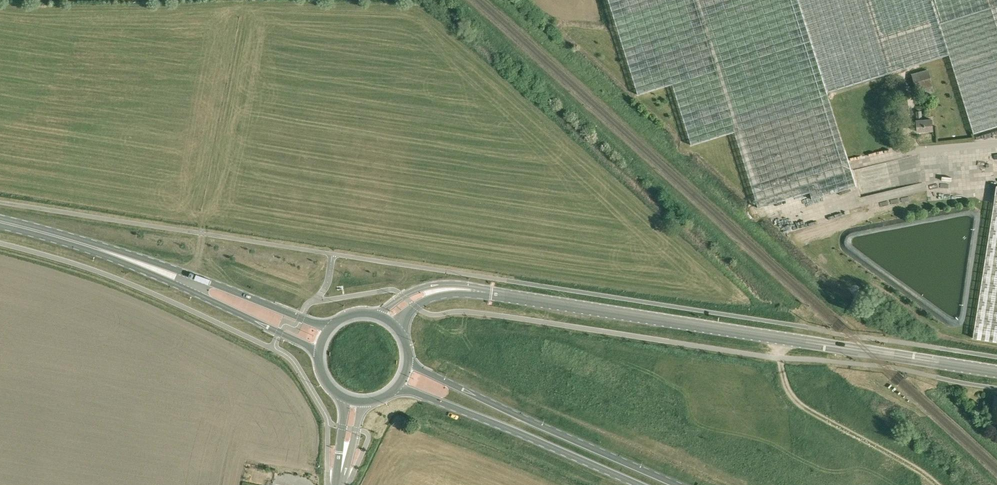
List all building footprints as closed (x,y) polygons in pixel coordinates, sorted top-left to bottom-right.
[(764,207),(810,192),(813,200),(856,186),(827,93),(949,55),(974,134),(996,127),(996,0),(609,0),(639,94),(672,83),(691,145),(734,132),(758,209),(764,207)] [(933,86),(928,69),(912,74),(916,91),(926,88),(928,93),(934,92),(932,86),(933,86)] [(895,81),(899,96),(906,94),(902,79),(895,81)] [(918,132),(933,130),(932,119),(922,120),(921,111),(917,111),(917,120),(918,132)] [(996,186),(973,337),(996,341),(996,186)] [(418,462),(416,478),(430,479),(432,464),(418,462)]
